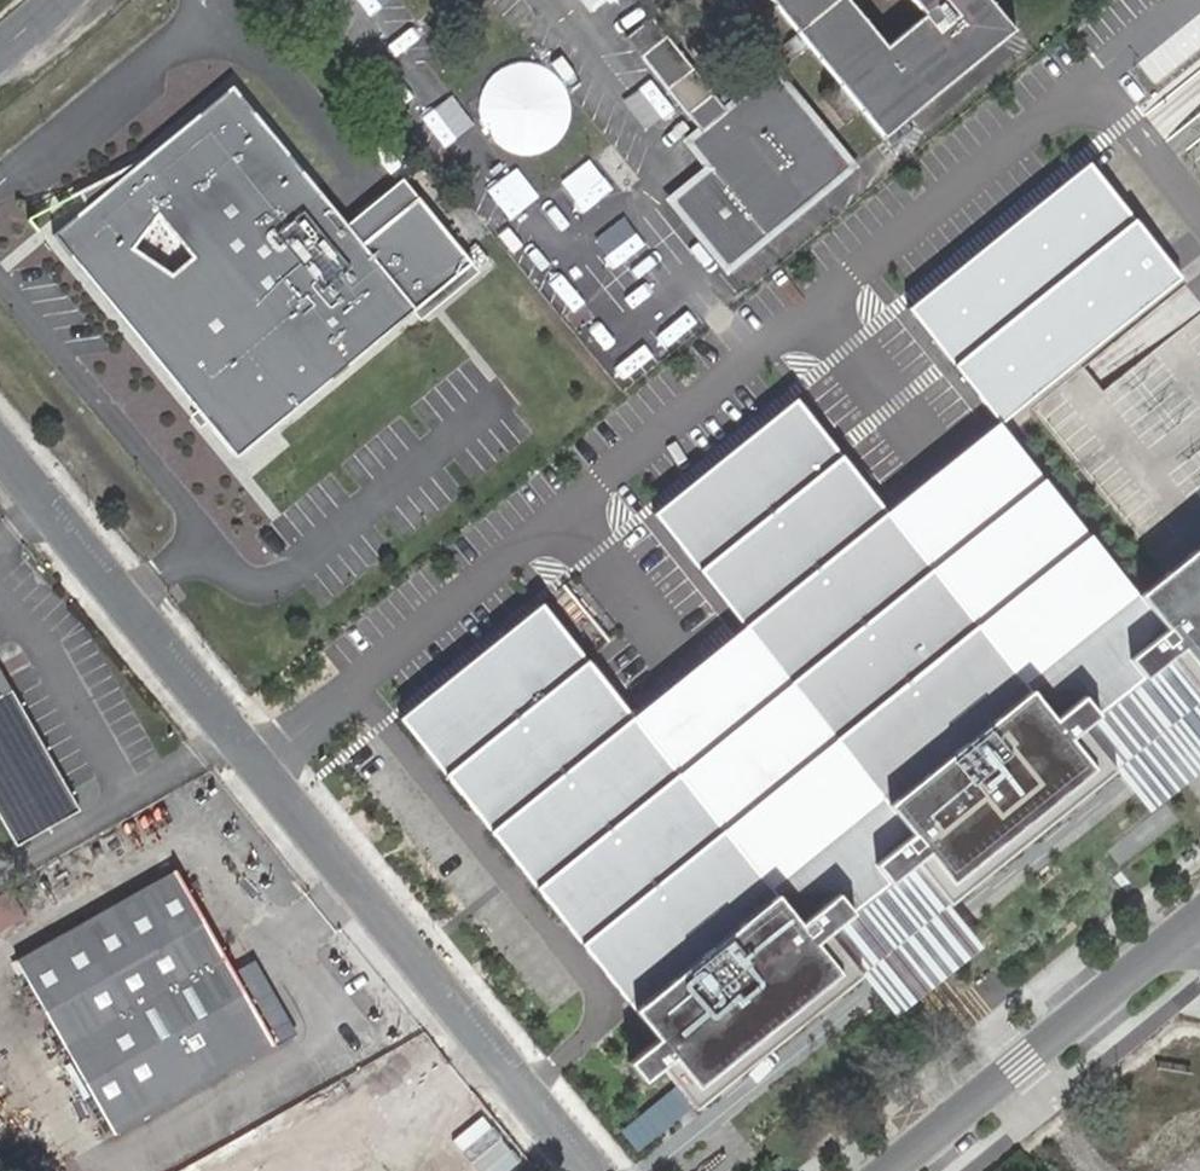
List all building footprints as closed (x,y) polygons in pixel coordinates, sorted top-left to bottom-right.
[(802,31),(810,41),(840,78),(862,105),(886,135),(1018,25),(998,0),(920,0),(926,7),(889,38),(857,0),(777,0),(802,31)] [(642,4),(617,25),(701,128),(703,129),(711,122),(733,148),(712,165),(673,196),(729,264),(853,162),(776,69),(810,41),(802,31),(720,99),(642,4)] [(540,188),(595,141),(503,33),(448,80),(540,188)] [(862,105),(840,78),(823,91),(846,118),(862,105)] [(233,86),(125,175),(80,194),(86,207),(52,235),(238,460),(414,313),(473,264),(414,192),(358,238),(348,226),(233,86)] [(690,138),(712,165),(733,148),(711,122),(703,129),(701,128),(690,138)] [(1088,162),(906,308),(1001,425),(1183,279),(1088,162)] [(404,180),(348,226),(358,238),(414,192),(404,180)] [(480,272),(473,264),(414,313),(421,321),(480,272)] [(1033,409),(1081,469),(1074,475),(1103,510),(1110,505),(1167,576),(1140,597),(1143,600),(1167,631),(1129,662),(1144,679),(1182,649),(1199,671),(1199,300),(1187,284),(1033,409)] [(795,398),(652,513),(888,806),(913,836),(875,866),(889,884),(928,854),(951,883),(1093,769),(1069,738),(1107,708),(1093,690),(1055,721),(1031,691),(795,398)] [(1182,649),(1144,679),(1129,662),(1167,631),(1143,600),(1031,691),(1055,721),(1093,690),(1107,708),(1069,738),(1093,769),(951,883),(928,854),(889,884),(875,866),(913,836),(888,806),(777,895),(802,926),(840,895),(854,913),(816,944),(840,974),(698,1088),(710,1103),(866,977),(901,1019),(984,951),(950,910),(1119,771),(1154,815),(1199,777),(1199,671),(1182,649)] [(542,603),(399,719),(698,1088),(840,974),(816,944),(854,913),(840,895),(802,926),(777,895),(542,603)] [(11,689),(0,671),(0,696),(11,689)] [(17,845),(80,809),(11,689),(0,696),(0,816),(17,845)] [(55,1029),(68,1051),(114,1133),(291,1036),(268,995),(252,1005),(176,870),(17,962),(55,1029)] [(24,916),(9,889),(0,894),(0,929),(24,916)] [(349,1121),(246,1170),(374,1170),(349,1121)]
